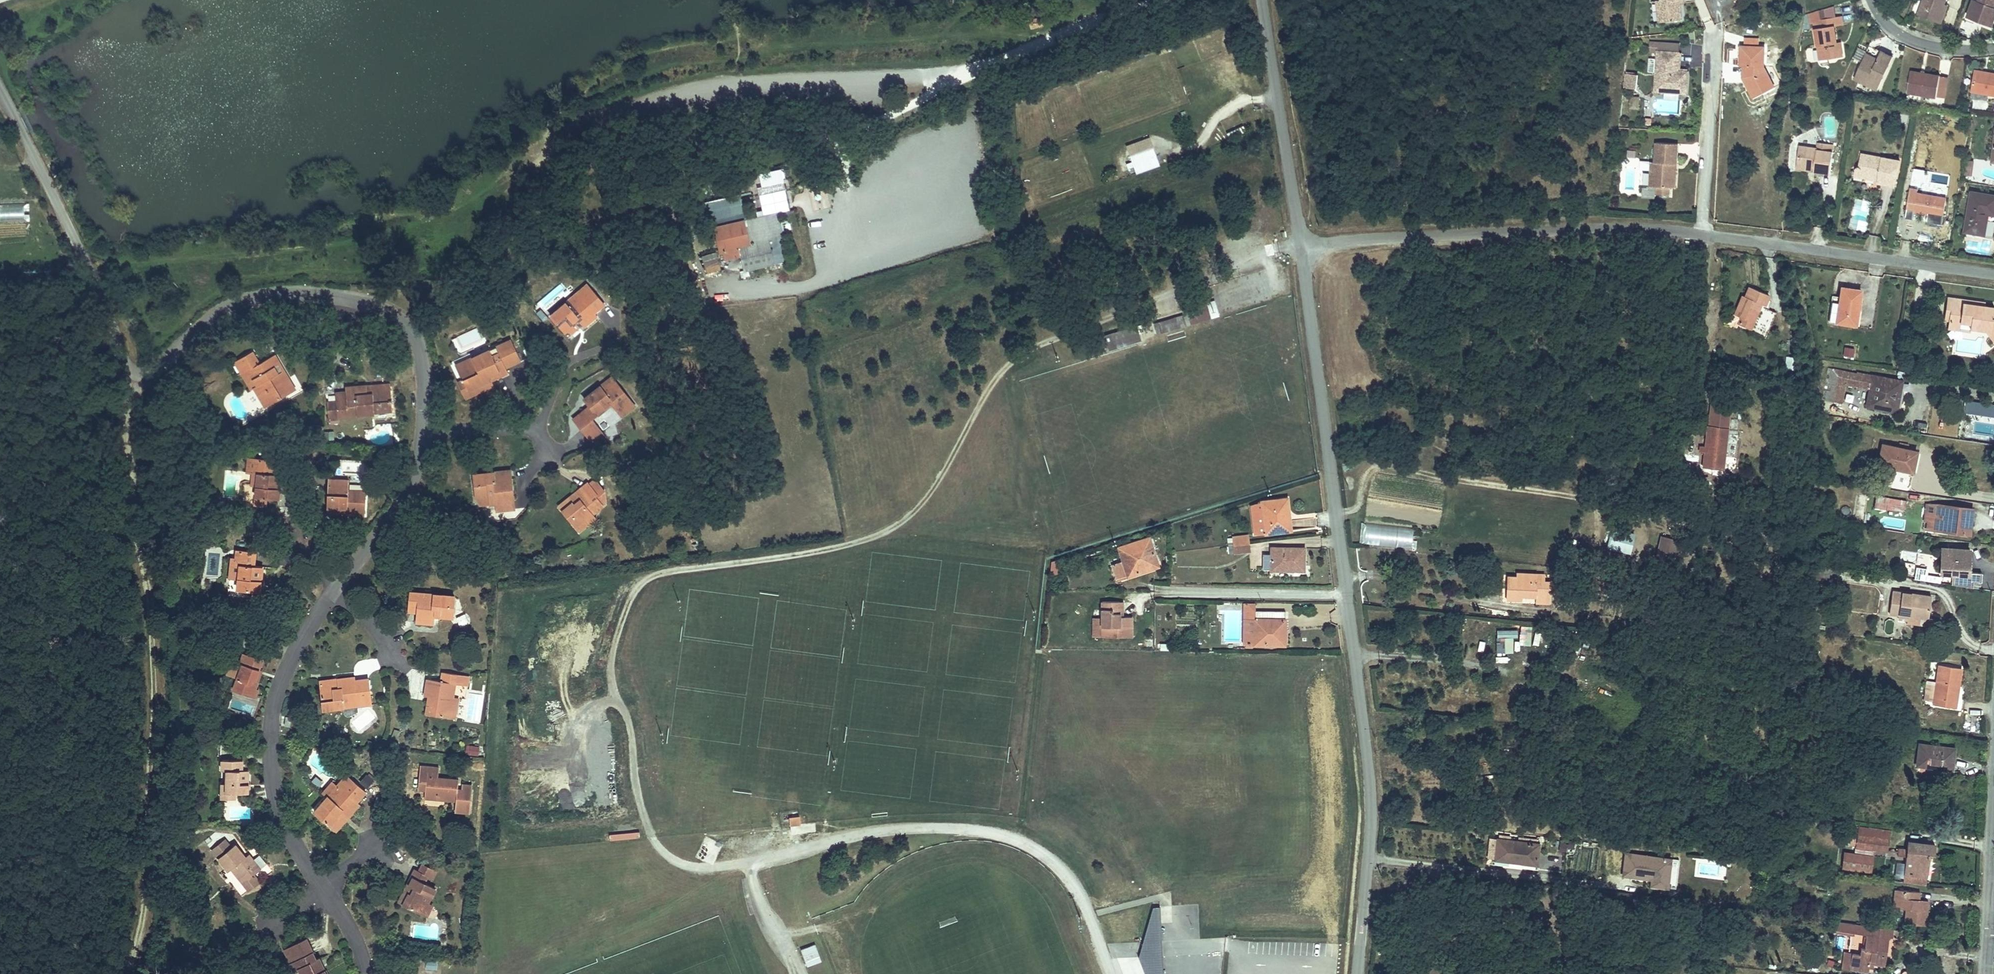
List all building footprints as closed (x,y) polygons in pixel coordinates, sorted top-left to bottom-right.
[(1655,9),(1660,9),(1662,20),(1681,18),(1679,3),(1682,3),(1682,0),(1654,0),(1655,9)] [(1935,20),(1942,2),(1942,0),(1921,0),(1916,14),(1935,20)] [(1977,1),(1973,0),(1972,0),(1966,18),(1993,27),(1993,24),(1993,0),(1977,0),(1977,1)] [(1942,2),(1935,20),(1939,22),(1946,4),(1942,2)] [(1817,27),(1811,28),(1816,59),(1838,56),(1837,46),(1833,47),(1830,27),(1840,25),(1838,16),(1816,20),(1817,27)] [(1652,68),(1652,85),(1660,86),(1660,94),(1677,94),(1677,84),(1685,84),(1685,72),(1676,72),(1676,54),(1653,54),(1653,46),(1645,46),(1644,54),(1652,54),(1652,68)] [(1676,46),(1653,46),(1653,54),(1676,54),(1676,46)] [(1760,49),(1734,49),(1734,69),(1739,69),(1739,80),(1750,101),(1771,89),(1760,69),(1760,49)] [(1873,60),(1862,54),(1850,78),(1874,89),(1889,56),(1877,51),(1873,60)] [(1652,54),(1644,54),(1644,67),(1652,68),(1652,54)] [(1626,87),(1639,87),(1639,72),(1626,71),(1626,87)] [(1969,93),(1986,96),(1993,98),(1993,76),(1972,72),(1969,93)] [(1908,73),(1905,93),(1934,98),(1937,78),(1908,73)] [(1942,74),(1940,87),(1946,88),(1948,75),(1942,74)] [(1677,84),(1677,94),(1685,94),(1685,84),(1677,84)] [(1660,86),(1652,85),(1651,94),(1660,94),(1660,86)] [(1986,96),(1969,93),(1968,99),(1985,102),(1986,96)] [(1630,96),(1630,108),(1640,108),(1640,96),(1630,96)] [(1160,166),(1149,136),(1126,145),(1135,174),(1160,166)] [(1651,161),(1650,172),(1656,172),(1655,187),(1657,187),(1657,196),(1670,197),(1671,188),(1673,164),(1676,165),(1678,144),(1655,142),(1654,161),(1651,161)] [(1796,150),(1795,162),(1799,162),(1798,169),(1813,170),(1812,174),(1828,176),(1830,155),(1814,154),(1814,152),(1796,150)] [(1857,167),(1851,172),(1861,173),(1861,178),(1878,181),(1877,183),(1894,185),(1898,161),(1859,155),(1857,167)] [(1799,162),(1795,162),(1794,172),(1812,174),(1813,170),(1798,169),(1799,162)] [(1962,163),(1960,177),(1967,177),(1969,163),(1962,163)] [(825,184),(809,188),(814,210),(831,206),(825,184)] [(762,213),(789,211),(787,189),(760,192),(762,213)] [(742,193),(712,194),(712,214),(742,213),(742,193)] [(1965,233),(1984,236),(1988,215),(1993,216),(1993,197),(1973,195),(1971,211),(1968,211),(1965,233)] [(1917,197),(1913,215),(1927,217),(1927,214),(1943,217),(1946,202),(1917,197)] [(1865,231),(1872,202),(1856,198),(1849,227),(1865,231)] [(779,212),(743,221),(747,235),(753,234),(755,243),(769,240),(784,237),(779,212)] [(743,221),(719,226),(723,250),(732,248),(734,255),(741,253),(745,270),(774,264),(769,240),(755,243),(753,234),(747,235),(743,221)] [(772,240),(774,264),(785,263),(783,239),(772,240)] [(554,313),(568,329),(582,317),(585,320),(587,322),(599,310),(598,308),(608,299),(590,280),(554,313)] [(1746,297),(1740,315),(1744,317),(1742,325),(1754,329),(1753,332),(1771,338),(1780,313),(1768,309),(1773,294),(1754,287),(1750,299),(1746,297)] [(1865,293),(1846,290),(1844,301),(1836,301),(1833,324),(1861,327),(1865,293)] [(1985,306),(1974,304),(1973,308),(1963,307),(1964,299),(1952,297),(1948,320),(1953,321),(1952,329),(1972,332),(1972,328),(1987,330),(1992,331),(1993,333),(1993,307),(1985,306)] [(1211,317),(1205,299),(1182,306),(1183,312),(1155,320),(1159,332),(1211,317)] [(1985,306),(1986,302),(1964,299),(1963,307),(1973,308),(1974,304),(1985,306)] [(582,317),(568,329),(571,332),(585,320),(582,317)] [(1103,335),(1106,344),(1140,332),(1137,324),(1103,335)] [(477,328),(458,335),(464,349),(482,342),(477,328)] [(490,371),(493,376),(512,366),(510,362),(521,356),(512,336),(474,354),(476,358),(462,366),(466,375),(471,384),(486,377),(485,374),(490,371)] [(1853,359),(1855,348),(1845,346),(1843,356),(1853,359)] [(239,363),(246,374),(252,369),(261,383),(258,386),(270,405),(292,391),(281,373),(287,369),(277,354),(263,362),(256,352),(239,363)] [(476,358),(474,354),(459,361),(462,366),(476,358)] [(252,369),(246,374),(255,388),(258,386),(261,383),(252,369)] [(298,387),(287,369),(281,373),(292,391),(298,387)] [(495,380),(493,376),(490,371),(485,374),(486,377),(471,384),(466,375),(461,378),(469,394),(495,380)] [(617,372),(605,380),(610,386),(622,378),(617,372)] [(1835,373),(1831,402),(1849,405),(1851,389),(1876,392),(1873,410),(1902,414),(1903,403),(1901,403),(1904,383),(1848,375),(1835,373)] [(610,386),(605,380),(588,393),(593,400),(577,413),(593,434),(605,428),(596,415),(616,402),(625,414),(640,404),(622,378),(610,386)] [(372,390),(372,384),(350,385),(351,391),(343,392),(345,413),(379,411),(379,409),(395,408),(394,388),(372,390)] [(1965,404),(1965,414),(1993,414),(1993,403),(1965,404)] [(1711,452),(1709,470),(1727,473),(1733,431),(1712,428),(1709,451),(1711,452)] [(1883,447),(1880,467),(1913,474),(1917,455),(1883,447)] [(257,459),(256,473),(262,473),(261,486),(260,496),(271,497),(283,499),(285,476),(277,475),(278,462),(257,459)] [(474,471),(476,497),(494,496),(495,502),(495,509),(513,508),(511,476),(495,477),(495,470),(474,471)] [(340,480),(329,480),(329,502),(349,502),(349,510),(366,511),(366,485),(349,485),(348,475),(340,474),(340,480)] [(574,499),(566,505),(578,523),(587,516),(591,521),(598,516),(594,512),(605,504),(598,495),(595,498),(593,495),(599,491),(590,480),(582,485),(586,489),(579,493),(583,498),(577,502),(574,499)] [(561,500),(566,505),(574,499),(577,502),(583,498),(579,493),(586,489),(582,485),(561,500)] [(1873,508),(1905,512),(1907,500),(1875,495),(1873,508)] [(270,507),(271,497),(260,496),(259,506),(270,507)] [(1259,506),(1250,507),(1254,533),(1290,528),(1288,517),(1284,518),(1281,497),(1259,500),(1259,506)] [(349,502),(329,502),(329,510),(349,510),(349,502)] [(1972,508),(1928,502),(1926,519),(1937,521),(1936,528),(1965,532),(1966,523),(1971,524),(1972,508)] [(1303,526),(1315,527),(1316,512),(1304,512),(1303,526)] [(587,516),(578,523),(582,528),(591,521),(587,516)] [(1360,545),(1413,548),(1414,527),(1361,524),(1360,545)] [(1608,526),(1604,548),(1632,553),(1636,531),(1608,526)] [(1229,543),(1249,540),(1247,533),(1234,535),(1234,539),(1228,540),(1229,543)] [(1660,535),(1657,557),(1676,560),(1680,538),(1660,535)] [(1123,559),(1111,563),(1116,578),(1138,570),(1137,566),(1156,560),(1148,536),(1119,547),(1123,559)] [(1250,548),(1249,540),(1229,543),(1230,550),(1250,548)] [(1263,551),(1263,565),(1270,565),(1270,568),(1302,568),(1302,546),(1275,546),(1276,551),(1263,551)] [(1944,547),(1941,572),(1966,574),(1969,549),(1944,547)] [(239,551),(238,566),(244,566),(243,579),(241,589),(264,592),(266,568),(258,567),(259,553),(239,551)] [(1054,559),(1052,560),(1051,575),(1059,570),(1060,556),(1054,559)] [(1509,573),(1508,593),(1520,594),(1520,591),(1538,592),(1540,571),(1518,569),(1517,574),(1509,573)] [(422,600),(423,593),(413,593),(413,612),(423,612),(423,621),(442,621),(442,615),(457,614),(457,592),(435,593),(435,600),(422,600)] [(1908,621),(1908,624),(1932,628),(1933,620),(1927,619),(1930,598),(1893,592),(1890,614),(1899,615),(1909,617),(1908,621)] [(1101,600),(1100,634),(1129,636),(1130,614),(1120,614),(1121,601),(1101,600)] [(1246,642),(1281,643),(1282,627),(1286,627),(1286,611),(1257,610),(1257,617),(1247,617),(1246,642)] [(459,626),(469,623),(466,613),(457,616),(459,626)] [(1893,633),(1896,621),(1889,620),(1886,631),(1893,633)] [(1520,627),(1520,644),(1532,644),(1532,627),(1520,627)] [(1496,651),(1514,652),(1516,629),(1498,628),(1496,651)] [(1145,650),(1153,650),(1153,640),(1145,640),(1145,650)] [(1937,667),(1934,706),(1957,707),(1957,700),(1953,699),(1954,689),(1958,690),(1960,668),(1937,667)] [(232,707),(253,712),(255,705),(259,686),(256,685),(258,676),(237,671),(233,687),(236,687),(232,707)] [(426,685),(422,701),(432,704),(431,708),(428,708),(424,720),(446,725),(450,707),(445,706),(449,692),(454,693),(456,683),(440,679),(438,688),(426,685)] [(334,695),(317,696),(318,713),(340,711),(339,704),(354,703),(354,709),(368,708),(365,689),(354,689),(353,684),(333,686),(334,695)] [(316,688),(317,696),(334,695),(333,686),(316,688)] [(450,707),(454,693),(449,692),(445,706),(450,707)] [(432,704),(422,701),(418,718),(424,720),(428,708),(431,708),(432,704)] [(339,704),(340,711),(354,709),(354,703),(339,704)] [(450,707),(446,725),(449,726),(454,708),(450,707)] [(465,744),(465,754),(479,755),(480,744),(465,744)] [(1922,745),(1920,766),(1953,768),(1955,747),(1922,745)] [(230,773),(229,787),(229,795),(238,796),(250,796),(251,773),(245,773),(245,763),(225,763),(224,772),(230,773)] [(413,770),(410,784),(418,786),(416,797),(414,804),(429,807),(441,810),(439,821),(452,824),(457,802),(450,800),(444,799),(446,788),(428,784),(430,774),(413,770)] [(347,806),(343,801),(353,793),(340,777),(330,785),(328,787),(325,784),(316,791),(318,795),(302,808),(313,821),(326,810),(333,818),(347,806)] [(418,786),(410,784),(408,795),(416,797),(418,786)] [(229,795),(229,787),(223,787),(223,801),(238,802),(238,796),(229,795)] [(319,829),(333,818),(326,810),(313,821),(319,829)] [(799,816),(790,816),(790,825),(800,824),(799,816)] [(1867,831),(1866,837),(1892,840),(1893,833),(1867,831)] [(1892,840),(1866,837),(1865,855),(1851,853),(1850,871),(1877,873),(1879,851),(1891,852),(1892,840)] [(1498,838),(1496,857),(1534,862),(1536,843),(1498,838)] [(1899,847),(1898,854),(1907,855),(1905,873),(1914,874),(1914,870),(1926,871),(1929,843),(1908,841),(1907,848),(1899,847)] [(1560,842),(1559,851),(1567,852),(1568,843),(1560,842)] [(235,849),(219,862),(228,874),(232,872),(242,885),(258,873),(247,859),(244,861),(235,849)] [(1624,853),(1622,874),(1665,880),(1668,858),(1624,853)] [(393,908),(411,919),(418,909),(426,896),(416,889),(419,884),(422,886),(426,879),(414,871),(409,878),(406,875),(402,881),(406,884),(400,892),(403,894),(400,900),(398,899),(393,908)] [(1895,890),(1893,908),(1906,909),(1904,923),(1925,925),(1927,904),(1915,903),(1916,892),(1895,890)] [(1162,906),(1161,922),(1168,922),(1169,906),(1162,906)] [(1160,907),(1152,907),(1140,950),(1138,958),(1144,973),(1163,973),(1161,949),(1160,907)] [(418,909),(411,919),(417,923),(423,912),(418,909)] [(1858,947),(1857,952),(1884,955),(1885,938),(1890,939),(1890,929),(1835,923),(1834,932),(1863,936),(1862,948),(1858,947)] [(806,966),(822,960),(816,943),(800,948),(806,966)] [(1884,955),(1857,952),(1857,956),(1849,955),(1848,965),(1867,967),(1868,964),(1882,966),(1884,955)] [(285,973),(291,973),(292,973),(315,973),(310,964),(307,965),(303,958),(282,967),(285,973)] [(1435,964),(1425,973),(1444,973),(1435,964)]
